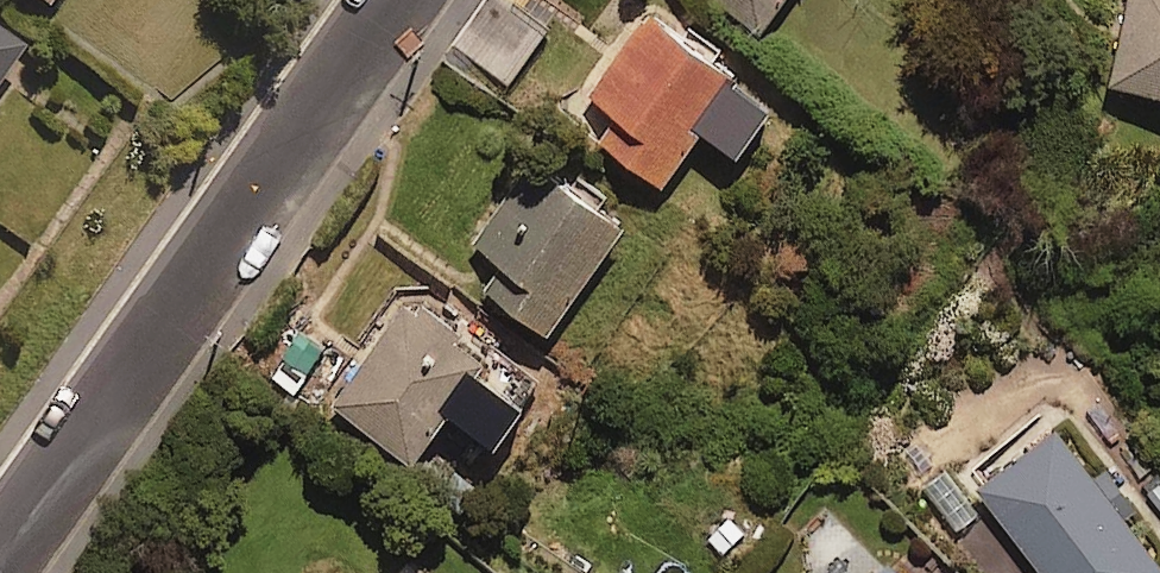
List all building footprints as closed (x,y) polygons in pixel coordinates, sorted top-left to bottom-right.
[(54,15),(65,0),(33,0),(54,15)] [(759,21),(773,0),(727,0),(759,21)] [(1107,76),(1159,86),(1159,0),(1122,0),(1107,76)] [(737,66),(646,1),(587,85),(614,105),(597,130),(660,175),(737,66)] [(0,40),(0,105),(31,63),(0,40)] [(624,216),(531,149),(470,233),(500,254),(483,277),(546,323),(624,216)] [(487,350),(407,292),(331,396),(410,454),(487,350)] [(1051,412),(970,475),(1046,572),(1147,572),(1159,563),(1159,551),(1051,412)] [(884,556),(867,572),(901,572),(884,556)]
